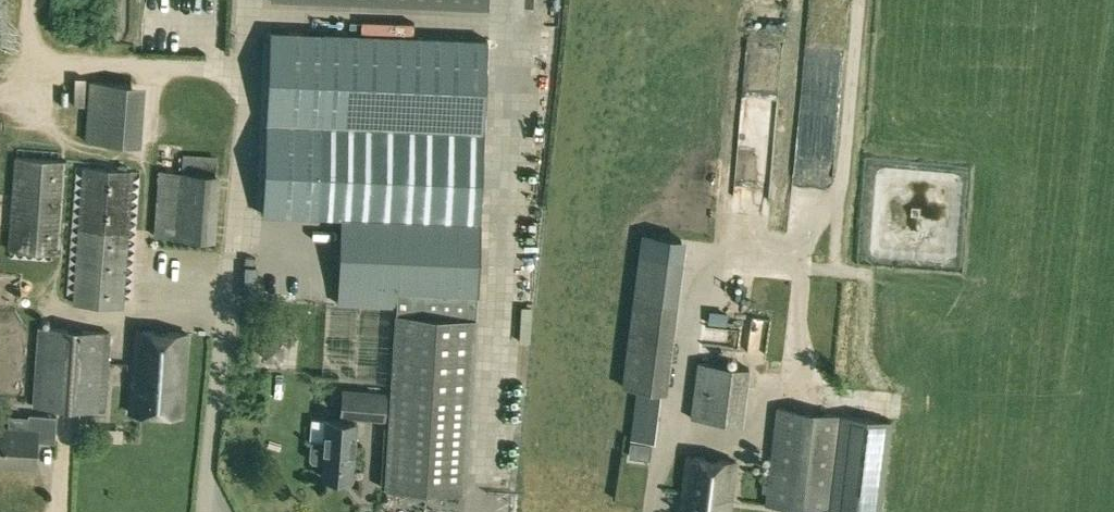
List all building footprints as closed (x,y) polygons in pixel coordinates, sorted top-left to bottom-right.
[(396,293),(478,297),(478,295),(488,40),(269,30),(261,214),(340,217),(336,303),(395,306),(396,293)] [(186,79),(176,79),(177,97),(187,97),(186,79)] [(127,144),(132,84),(90,81),(86,141),(127,144)] [(183,154),(182,171),(217,174),(218,156),(183,154)] [(9,251),(54,253),(60,160),(16,157),(9,251)] [(83,166),(74,305),(123,308),(135,171),(83,166)] [(217,174),(182,171),(159,170),(155,236),(217,242),(221,174),(217,174)] [(183,244),(182,273),(210,273),(211,245),(183,244)] [(476,319),(478,297),(396,293),(395,306),(395,314),(476,319)] [(618,381),(663,385),(672,297),(627,293),(618,381)] [(759,345),(760,310),(741,309),(740,344),(759,345)] [(708,323),(726,325),(727,314),(709,312),(708,323)] [(468,491),(476,319),(395,314),(388,487),(468,491)] [(40,326),(33,407),(105,413),(112,332),(40,326)] [(135,331),(130,413),(183,417),(189,334),(135,331)] [(286,338),(263,336),(261,360),(284,362),(286,338)] [(697,362),(690,418),(743,425),(750,368),(697,362)] [(499,387),(519,387),(519,367),(499,367),(499,387)] [(1,386),(16,387),(17,371),(2,371),(1,386)] [(625,443),(653,447),(661,392),(633,388),(625,443)] [(386,421),(389,392),(343,389),(340,417),(354,419),(386,421)] [(890,421),(776,408),(765,505),(828,511),(880,511),(890,421)] [(305,433),(318,433),(318,413),(306,412),(305,433)] [(29,416),(28,430),(7,429),(0,428),(0,463),(36,465),(37,441),(56,442),(57,416),(29,414),(29,416)] [(354,419),(340,417),(326,416),(324,440),(315,439),(310,443),(309,458),(313,463),(324,463),(323,476),(352,478),(356,430),(353,429),(354,419)] [(736,462),(686,456),(679,511),(729,511),(736,462)]
